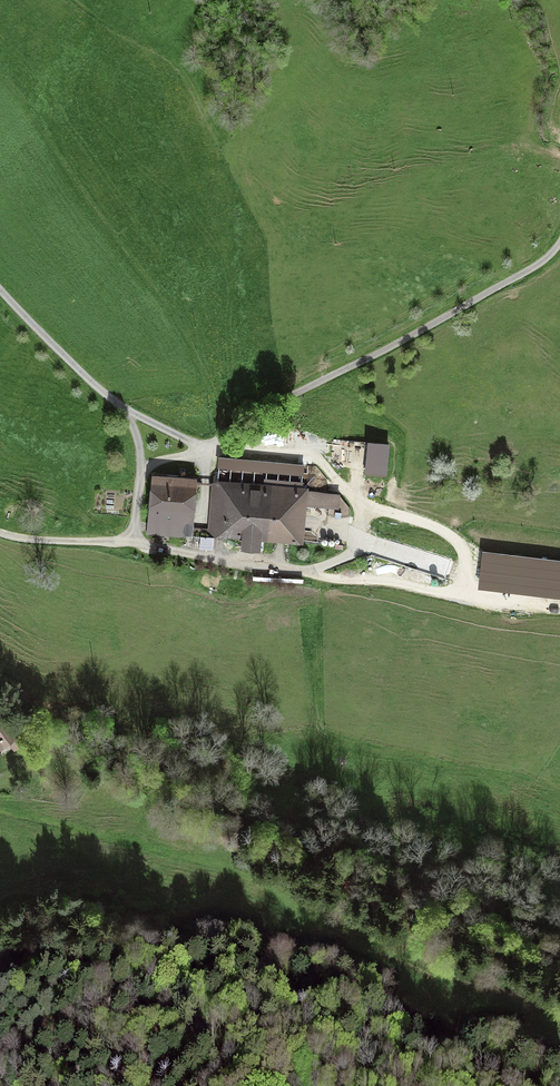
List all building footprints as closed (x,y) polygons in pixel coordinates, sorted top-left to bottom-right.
[(389,447),(334,440),(331,468),(386,475),(389,447)] [(308,479),(211,473),(207,539),(304,544),(308,479)] [(194,478),(150,476),(148,536),(192,538),(194,478)] [(484,556),(480,589),(559,598),(559,564),(484,556)]
